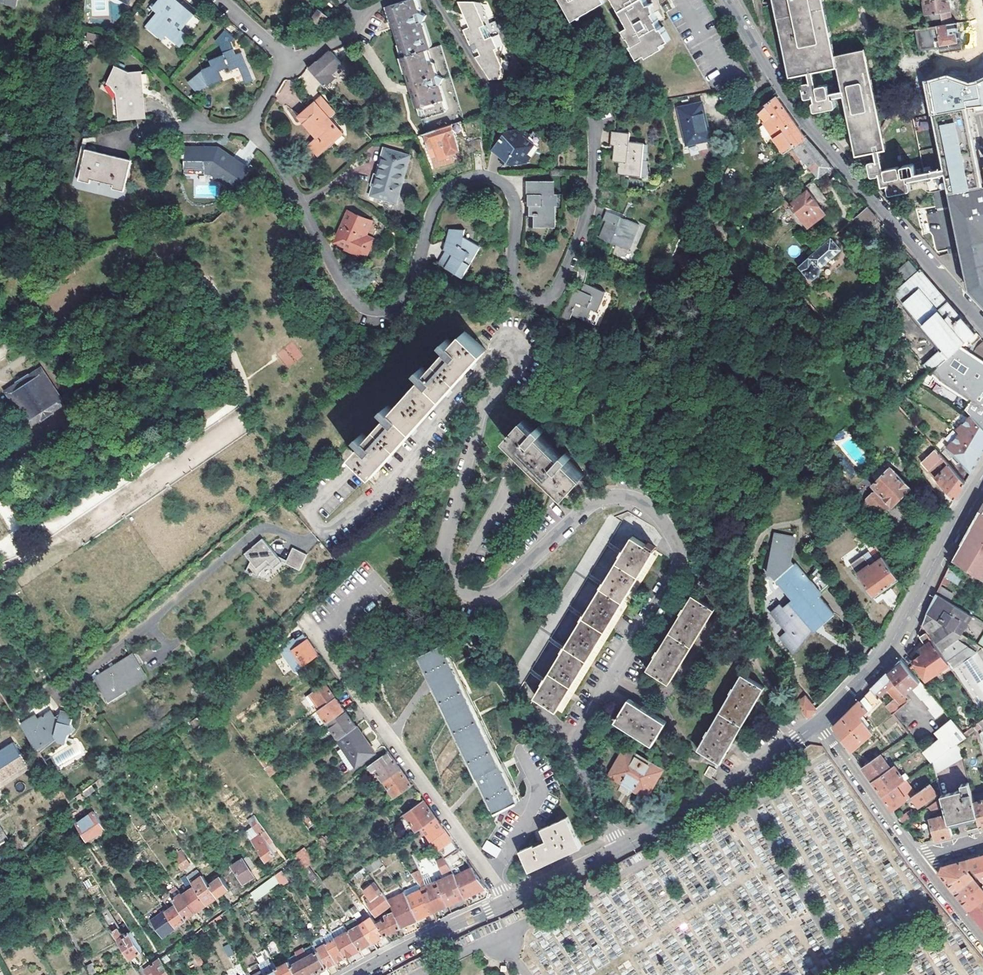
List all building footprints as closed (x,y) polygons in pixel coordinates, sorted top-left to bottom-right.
[(159,38),(164,31),(168,35),(179,44),(178,45),(180,46),(189,35),(182,29),(194,14),(178,0),(162,0),(154,10),(155,11),(156,9),(160,12),(146,28),(147,30),(149,27),(159,35),(157,36),(159,38)] [(341,9),(334,0),(321,0),(333,15),(341,9)] [(400,2),(390,5),(395,23),(404,56),(403,56),(413,90),(425,133),(440,127),(452,123),(462,120),(440,45),(431,48),(431,47),(428,36),(429,36),(425,20),(428,14),(421,11),(418,0),(407,0),(400,2)] [(570,16),(598,0),(562,0),(570,16)] [(670,40),(662,26),(660,27),(656,20),(658,19),(654,12),(647,0),(613,0),(628,25),(621,29),(626,38),(627,37),(631,44),(629,45),(637,59),(670,40)] [(654,12),(660,8),(657,0),(647,0),(654,12)] [(809,73),(814,72),(839,67),(836,53),(825,0),(774,0),(790,77),(809,73)] [(921,19),(923,28),(952,24),(949,0),(924,0),(925,13),(940,11),(941,16),(921,19)] [(474,3),(459,3),(471,28),(464,31),(471,45),(476,43),(478,47),(481,56),(476,58),(490,79),(500,78),(502,64),(494,49),(496,48),(492,38),(485,40),(480,29),(479,27),(484,25),(474,3)] [(320,23),(328,16),(321,9),(314,17),(320,23)] [(923,28),(916,29),(920,49),(939,46),(940,50),(942,52),(962,48),(959,31),(962,30),(964,28),(963,22),(952,24),(923,28)] [(487,26),(480,29),(485,40),(492,38),(487,26)] [(163,41),(168,35),(164,31),(159,38),(163,41)] [(232,45),(236,41),(226,32),(217,43),(222,47),(224,57),(209,63),(212,68),(202,72),(203,73),(207,84),(209,89),(223,84),(220,74),(230,71),(231,74),(240,71),(241,75),(249,72),(243,56),(235,59),(232,53),(235,52),(232,45)] [(303,38),(295,40),(297,51),(305,49),(303,38)] [(876,150),(881,149),(887,148),(867,47),(836,53),(839,67),(844,90),(845,95),(853,136),(854,143),(856,151),(856,154),(876,150)] [(340,60),(331,50),(321,60),(319,61),(317,60),(308,68),(325,86),(328,89),(332,86),(329,83),(335,77),(331,73),(340,63),(340,60)] [(118,86),(122,119),(145,117),(141,72),(143,72),(143,70),(130,72),(117,66),(116,67),(118,69),(112,83),(118,86)] [(249,72),(241,75),(245,83),(252,80),(249,72)] [(834,97),(845,95),(844,90),(830,93),(828,85),(826,84),(818,85),(817,87),(814,72),(809,73),(812,84),(810,83),(802,84),(805,98),(807,99),(813,98),(814,97),(815,102),(813,102),(814,109),(816,111),(836,107),(837,105),(836,98),(835,98),(834,97)] [(207,84),(203,73),(188,85),(196,94),(207,84)] [(933,111),(928,84),(945,78),(969,87),(979,84),(982,82),(982,79),(977,82),(970,84),(947,76),(923,83),(928,111),(933,111)] [(933,111),(934,111),(969,106),(974,106),(982,105),(982,82),(979,84),(969,87),(945,78),(928,84),(933,111)] [(309,144),(319,155),(345,134),(331,118),(336,113),(322,97),(301,116),(318,136),(309,144)] [(820,177),(831,168),(818,153),(806,138),(787,112),(777,97),(768,105),(758,114),(764,122),(762,123),(786,153),(794,147),(803,159),(806,157),(820,177)] [(347,98),(344,101),(348,107),(352,103),(347,98)] [(677,107),(686,143),(708,137),(703,118),(706,117),(702,100),(677,107)] [(974,106),(976,114),(982,113),(982,105),(974,106)] [(945,167),(946,171),(950,192),(982,185),(982,168),(969,106),(965,107),(934,111),(945,167)] [(425,133),(424,134),(429,148),(445,143),(448,152),(460,149),(452,123),(440,127),(425,133)] [(536,147),(522,165),(530,164),(534,158),(532,156),(539,145),(529,137),(529,135),(520,129),(511,130),(536,147)] [(512,167),(522,165),(536,147),(511,130),(507,130),(492,152),(503,159),(501,163),(502,163),(504,165),(506,162),(512,167)] [(618,161),(617,174),(641,176),(643,142),(628,141),(628,132),(610,130),(609,145),(613,145),(613,147),(612,161),(618,161)] [(471,139),(473,152),(481,151),(482,151),(481,138),(471,139)] [(79,166),(82,167),(87,148),(83,147),(79,166)] [(220,147),(185,147),(185,153),(183,153),(184,157),(185,157),(185,168),(206,168),(206,172),(213,172),(235,189),(248,171),(220,147)] [(132,159),(87,148),(82,167),(79,180),(91,183),(92,179),(114,184),(113,188),(125,191),(132,159)] [(395,202),(410,155),(385,148),(370,194),(395,202)] [(946,171),(945,167),(916,174),(916,173),(917,172),(914,163),(913,162),(903,164),(902,165),(903,167),(899,168),(899,166),(897,165),(887,168),(886,169),(886,170),(881,149),(876,150),(878,159),(869,161),(872,174),(874,176),(879,175),(880,174),(880,173),(881,173),(884,186),(889,185),(890,193),(893,194),(919,188),(928,194),(945,190),(949,207),(953,207),(950,192),(946,171)] [(858,217),(867,209),(837,174),(827,183),(858,217)] [(560,181),(529,181),(528,203),(528,215),(534,215),(533,227),(558,227),(559,206),(563,206),(563,195),(559,195),(560,181)] [(809,227),(826,214),(819,205),(826,199),(813,182),(806,187),(809,191),(791,205),(809,227)] [(950,192),(953,207),(970,290),(982,303),(982,185),(950,192)] [(878,220),(867,209),(858,217),(856,219),(866,230),(878,220)] [(372,222),(372,221),(368,219),(349,211),(347,210),(346,211),(348,212),(337,241),(356,249),(355,252),(365,257),(372,239),(366,237),(362,235),(368,221),(372,222)] [(605,220),(598,237),(621,247),(623,240),(629,242),(636,224),(605,211),(603,217),(602,219),(605,220)] [(362,235),(366,237),(372,222),(368,221),(362,235)] [(461,275),(478,244),(463,235),(465,228),(451,225),(448,237),(450,239),(449,241),(448,248),(438,263),(440,264),(441,263),(461,275)] [(832,238),(800,266),(809,277),(813,276),(818,271),(818,267),(840,248),(832,238)] [(481,246),(478,244),(461,275),(463,276),(481,246)] [(682,257),(678,267),(687,271),(692,261),(682,257)] [(76,273),(73,267),(61,272),(65,279),(76,273)] [(948,358),(968,340),(976,333),(971,327),(921,270),(895,292),(917,317),(914,320),(948,358)] [(573,294),(563,320),(570,324),(573,317),(581,320),(581,318),(583,319),(587,311),(590,312),(590,310),(597,313),(603,297),(603,294),(584,286),(581,291),(580,293),(584,295),(582,298),(573,294)] [(575,290),(573,294),(582,298),(584,295),(580,293),(581,291),(577,290),(575,290)] [(587,311),(583,319),(582,321),(591,324),(595,314),(590,312),(587,311)] [(366,441),(355,454),(376,473),(388,459),(414,430),(448,392),(473,364),(486,350),(465,331),(453,344),(448,339),(444,343),(450,348),(429,372),(423,367),(419,371),(424,377),(395,409),(389,404),(386,408),(392,413),(370,437),(364,432),(361,436),(366,441)] [(981,338),(976,333),(968,340),(972,345),(981,338)] [(982,429),(982,340),(982,339),(981,338),(972,345),(968,340),(948,358),(931,373),(938,381),(971,402),(966,410),(974,418),(982,429)] [(293,342),(277,353),(287,368),(303,356),(293,342)] [(40,366),(5,391),(7,393),(28,425),(64,401),(40,366)] [(981,457),(982,454),(982,429),(974,418),(958,432),(961,436),(981,457)] [(547,478),(567,496),(585,475),(569,461),(572,458),(566,453),(563,456),(540,435),(543,432),(538,427),(534,430),(523,420),(505,440),(505,441),(519,453),(547,478)] [(948,448),(970,474),(973,470),(981,457),(961,436),(948,448)] [(347,460),(352,452),(347,448),(341,456),(347,460)] [(936,450),(923,462),(929,468),(942,456),(936,450)] [(945,488),(955,500),(957,495),(965,483),(951,466),(937,478),(945,488)] [(892,468),(874,486),(880,492),(874,493),(867,500),(867,506),(872,511),(875,507),(884,516),(912,488),(892,468)] [(829,481),(817,489),(823,498),(835,489),(829,481)] [(935,497),(948,512),(955,500),(945,488),(935,497)] [(982,580),(982,507),(956,555),(953,561),(982,580)] [(613,517),(609,515),(508,680),(521,688),(531,672),(550,639),(570,607),(589,575),(609,544),(622,522),(613,517)] [(781,640),(796,655),(803,645),(803,642),(802,641),(814,629),(811,627),(818,621),(820,623),(833,613),(817,597),(820,594),(792,565),(790,566),(787,564),(790,539),(770,536),(765,578),(777,579),(795,598),(782,611),(779,607),(770,616),(787,634),(781,640)] [(653,550),(632,537),(623,552),(604,584),(584,616),(564,648),(544,680),(534,696),(557,710),(568,692),(587,661),(607,628),(627,596),(645,565),(653,550)] [(263,538),(246,553),(252,560),(246,570),(257,576),(259,572),(270,562),(274,567),(281,560),(282,560),(279,557),(263,538)] [(287,559),(286,562),(300,569),(307,553),(293,546),(287,559)] [(868,563),(858,570),(875,595),(898,608),(907,590),(884,558),(872,567),(868,563)] [(948,570),(945,577),(958,585),(962,579),(948,570)] [(940,587),(937,594),(951,603),(955,596),(940,587)] [(706,623),(715,608),(692,594),(684,608),(682,607),(678,614),(680,615),(658,651),(657,650),(654,656),(655,656),(646,670),(669,683),(680,666),(706,623)] [(927,615),(963,637),(975,617),(951,603),(937,594),(932,604),(927,615)] [(963,637),(927,615),(922,626),(949,665),(967,691),(982,680),(982,649),(980,647),(963,637)] [(922,626),(918,635),(926,646),(922,649),(925,653),(914,661),(927,680),(949,665),(922,626)] [(297,670),(318,654),(308,640),(303,643),(299,638),(295,641),(293,639),(291,645),(292,647),(282,650),(297,670)] [(481,777),(498,810),(520,800),(503,765),(501,762),(442,645),(420,656),(480,773),(481,777)] [(98,682),(109,699),(146,676),(132,654),(110,668),(113,672),(98,682)] [(893,668),(888,673),(895,683),(905,695),(913,690),(922,701),(923,700),(930,709),(929,711),(936,719),(945,711),(902,659),(900,661),(899,663),(896,671),(893,668)] [(113,672),(110,668),(95,677),(98,682),(113,672)] [(872,689),(880,699),(895,683),(888,673),(880,681),(872,689)] [(755,703),(765,687),(742,674),(734,687),(732,686),(729,692),(730,693),(709,729),(707,728),(704,734),(705,734),(696,748),(719,762),(730,744),(755,703)] [(42,685),(48,695),(58,688),(54,682),(52,679),(42,685)] [(967,691),(978,707),(982,706),(982,680),(967,691)] [(320,709),(335,698),(324,683),(305,697),(311,705),(315,702),(320,709)] [(871,714),(883,702),(880,699),(872,689),(848,714),(833,728),(850,752),(874,732),(862,717),(868,711),(871,714)] [(798,703),(808,717),(817,708),(807,695),(798,703)] [(344,710),(335,698),(320,709),(310,716),(312,719),(320,714),(326,723),(344,710)] [(642,708),(629,700),(616,722),(633,732),(653,744),(666,722),(648,711),(649,710),(643,706),(642,708)] [(20,723),(35,747),(54,734),(65,739),(66,735),(73,733),(69,727),(72,719),(70,719),(71,714),(61,710),(60,714),(55,717),(50,710),(37,719),(29,724),(26,719),(20,723)] [(338,739),(356,726),(344,710),(326,723),(324,725),(328,729),(330,728),(338,739)] [(34,714),(26,719),(29,724),(37,719),(34,714)] [(952,719),(944,727),(936,733),(941,739),(925,753),(932,761),(932,762),(958,743),(967,737),(964,734),(952,719)] [(976,731),(980,728),(982,731),(980,734),(982,746),(982,720),(973,727),(976,730),(976,731)] [(375,752),(356,726),(338,739),(331,744),(350,769),(359,763),(360,764),(375,752)] [(967,737),(976,730),(973,727),(964,734),(967,737)] [(54,734),(35,747),(37,750),(54,740),(63,743),(65,739),(54,734)] [(26,761),(12,740),(0,748),(0,778),(26,761)] [(962,759),(958,743),(932,762),(935,775),(962,759)] [(808,745),(806,755),(821,756),(822,746),(808,745)] [(257,756),(265,768),(272,764),(263,752),(257,756)] [(383,781),(400,769),(388,752),(365,769),(369,775),(375,771),(383,781)] [(660,771),(626,752),(612,774),(622,782),(622,783),(634,791),(635,789),(646,794),(660,771)] [(881,755),(862,769),(867,776),(872,783),(891,769),(881,755)] [(0,778),(0,782),(28,764),(26,761),(0,778)] [(273,763),(272,764),(265,768),(270,774),(277,769),(273,763)] [(710,766),(705,775),(711,778),(716,770),(710,766)] [(895,766),(891,769),(872,783),(880,794),(882,797),(896,787),(905,780),(895,766)] [(412,785),(400,769),(383,781),(393,796),(390,798),(391,800),(412,785)] [(942,798),(944,807),(946,815),(949,824),(963,821),(977,817),(974,802),(969,783),(960,786),(961,791),(941,797),(942,798)] [(931,784),(912,797),(919,807),(937,794),(931,784)] [(907,801),(896,787),(882,797),(890,808),(893,811),(907,801)] [(942,798),(929,807),(934,814),(944,807),(942,798)] [(435,817),(423,800),(405,814),(417,831),(421,828),(435,817)] [(974,802),(977,817),(980,828),(982,828),(982,800),(974,802)] [(106,826),(92,807),(88,809),(91,813),(76,823),(87,839),(106,826)] [(899,819),(903,826),(915,817),(911,811),(899,819)] [(259,821),(255,815),(248,821),(252,826),(259,821)] [(949,824),(946,815),(930,820),(935,841),(952,836),(949,824)] [(435,817),(421,828),(443,858),(444,859),(451,854),(458,849),(435,817)] [(521,849),(525,858),(530,869),(582,846),(569,817),(543,829),(547,840),(538,844),(535,845),(535,843),(523,848),(521,849)] [(269,844),(274,841),(259,821),(252,826),(259,835),(252,841),(266,860),(275,854),(269,844)] [(0,832),(0,844),(8,838),(3,831),(0,832)] [(226,837),(217,844),(223,851),(232,845),(226,837)] [(502,849),(487,840),(482,849),(497,857),(502,849)] [(280,850),(274,841),(269,844),(275,854),(280,850)] [(315,861),(305,847),(294,856),(296,860),(312,880),(317,877),(309,866),(315,861)] [(181,849),(172,855),(182,869),(191,863),(181,849)] [(480,900),(487,897),(489,891),(471,867),(462,873),(458,867),(464,863),(462,859),(455,862),(451,854),(444,859),(450,869),(453,874),(455,878),(465,898),(469,906),(480,900)] [(250,855),(245,859),(252,869),(256,866),(250,855)] [(228,858),(245,882),(256,874),(252,869),(245,859),(238,864),(232,856),(228,858)] [(982,879),(982,857),(968,861),(973,867),(982,879)] [(443,873),(450,869),(444,859),(443,858),(438,860),(443,873)] [(959,863),(943,868),(940,875),(949,886),(968,871),(973,867),(968,861),(959,863)] [(367,870),(366,868),(356,874),(358,877),(367,870)] [(413,873),(409,868),(402,872),(407,879),(414,874),(413,873)] [(289,882),(282,870),(275,875),(279,882),(281,886),(289,882)] [(420,870),(413,873),(414,874),(421,884),(421,885),(423,888),(434,912),(465,898),(455,878),(453,874),(433,883),(430,876),(424,877),(420,870)] [(954,892),(956,894),(975,879),(968,871),(949,886),(954,892)] [(220,873),(207,882),(217,896),(230,887),(220,873)] [(207,903),(192,882),(186,874),(182,878),(189,889),(183,893),(196,911),(207,903)] [(202,875),(192,882),(207,903),(217,896),(207,882),(202,875)] [(279,882),(275,875),(251,893),(255,900),(266,894),(265,892),(279,882)] [(161,876),(158,878),(163,885),(166,883),(161,876)] [(961,901),(962,902),(981,887),(975,879),(956,894),(961,901)] [(388,900),(383,892),(379,895),(371,884),(365,889),(372,900),(367,904),(376,916),(392,905),(388,900)] [(434,912),(423,888),(421,885),(421,884),(405,891),(405,892),(412,907),(418,919),(424,916),(434,912)] [(962,902),(968,909),(969,911),(982,901),(982,889),(981,887),(962,902)] [(196,911),(183,893),(182,892),(173,899),(186,918),(196,911)] [(406,935),(419,929),(415,920),(418,919),(412,907),(405,892),(388,900),(392,905),(395,911),(396,914),(402,926),(406,935)] [(163,899),(169,907),(165,910),(177,926),(187,919),(186,918),(173,899),(170,895),(163,899)] [(368,920),(361,924),(374,942),(376,940),(381,948),(391,942),(385,934),(376,921),(374,918),(359,898),(354,901),(368,920)] [(969,911),(982,928),(982,901),(969,911)] [(163,935),(177,926),(165,910),(152,919),(163,935)] [(142,950),(130,931),(124,936),(118,926),(117,927),(107,911),(102,914),(131,957),(142,950)] [(385,934),(402,926),(396,914),(395,911),(385,915),(388,920),(384,922),(383,920),(381,921),(380,919),(376,921),(385,934)] [(374,942),(361,924),(360,924),(356,919),(344,925),(365,957),(372,953),(368,945),(374,942)] [(365,957),(344,925),(332,932),(348,956),(353,954),(357,961),(365,957)] [(348,956),(332,932),(322,937),(337,962),(348,956)] [(318,952),(331,974),(338,971),(334,964),(337,962),(322,937),(313,943),(318,952)] [(292,966),(318,952),(313,943),(287,957),(290,962),(292,966)] [(230,959),(237,956),(230,944),(223,947),(230,959)] [(205,963),(199,952),(195,954),(200,965),(205,963)] [(318,952),(292,966),(297,974),(314,974),(319,972),(320,974),(331,974),(318,952)] [(161,958),(147,968),(145,971),(148,974),(170,974),(171,974),(161,958)] [(292,966),(290,962),(277,968),(281,974),(297,974),(292,966)] [(277,968),(274,963),(262,969),(266,974),(281,974),(277,968)]
